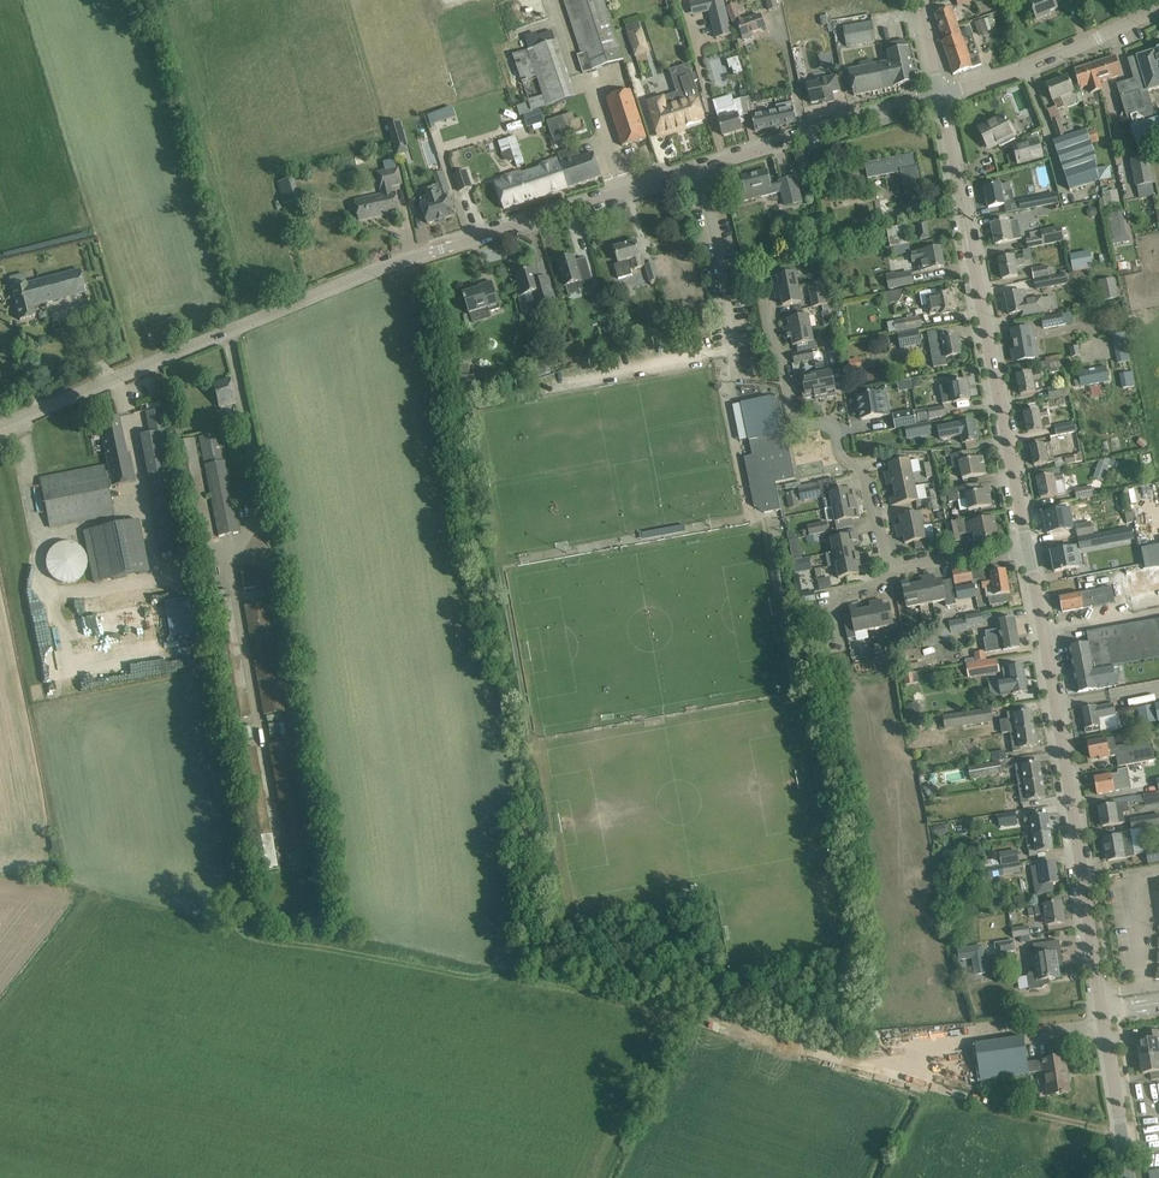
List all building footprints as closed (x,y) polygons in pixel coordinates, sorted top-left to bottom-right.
[(622,61),(603,0),(565,0),(582,54),(577,55),(583,73),(622,61)] [(692,12),(713,6),(716,18),(711,19),(716,38),(731,35),(723,0),(705,0),(690,3),(692,12)] [(770,10),(778,9),(776,0),(767,0),(770,10)] [(1030,3),(1037,19),(1047,15),(1046,13),(1057,8),(1055,4),(1063,0),(1065,5),(1074,2),(1073,0),(1036,0),(1030,3)] [(735,7),(730,9),(728,10),(731,18),(736,30),(739,28),(744,40),(754,36),(752,33),(766,28),(761,15),(741,22),(735,7)] [(941,32),(958,26),(952,8),(935,14),(941,32)] [(979,35),(989,31),(985,19),(974,23),(979,35)] [(847,47),(876,42),(872,22),(843,27),(847,47)] [(953,75),(982,65),(978,54),(970,56),(963,38),(962,38),(958,26),(941,32),(944,41),(942,42),(953,75)] [(886,44),(889,62),(849,70),(854,96),(916,82),(909,48),(907,48),(905,40),(886,44)] [(632,47),(635,54),(647,50),(645,43),(632,47)] [(1153,51),(1128,60),(1134,80),(1117,85),(1130,129),(1132,128),(1139,152),(1140,152),(1140,150),(1157,145),(1158,147),(1157,145),(1158,144),(1158,119),(1156,120),(1148,91),(1158,87),(1158,68),(1153,51)] [(1121,75),(1115,56),(1094,63),(1100,82),(1121,75)] [(739,57),(727,60),(730,68),(732,67),(735,75),(744,72),(739,57)] [(1100,82),(1094,63),(1075,69),(1079,81),(1081,88),(1090,85),(1092,92),(1102,89),(1100,82)] [(686,129),(685,126),(704,120),(702,113),(704,113),(699,98),(694,81),(698,80),(695,73),(691,75),(689,66),(672,72),(679,93),(676,94),(679,104),(667,108),(663,97),(647,102),(651,113),(659,137),(686,129)] [(807,85),(811,104),(827,100),(828,102),(834,101),(832,93),(840,91),(837,76),(827,78),(828,80),(807,85)] [(1066,135),(1060,120),(1062,119),(1058,110),(1077,102),(1067,77),(1047,85),(1053,101),(1056,107),(1048,110),(1057,138),(1066,135)] [(741,88),(742,96),(749,94),(748,87),(741,88)] [(607,98),(622,146),(646,138),(630,90),(607,98)] [(733,95),(713,101),(723,136),(742,130),(740,123),(745,122),(743,114),(744,113),(741,99),(741,98),(734,100),(733,95)] [(741,99),(744,113),(744,115),(754,113),(752,104),(750,97),(741,99)] [(792,101),(779,103),(781,111),(752,117),(755,131),(796,122),(792,101)] [(434,124),(456,117),(452,107),(428,116),(432,128),(435,126),(434,124)] [(540,109),(531,112),(523,115),(527,126),(544,120),(540,109)] [(547,122),(553,138),(561,135),(562,138),(586,130),(582,118),(575,120),(573,113),(547,122)] [(1003,117),(980,129),(989,147),(998,143),(1000,146),(1015,139),(1003,117)] [(409,152),(401,127),(390,130),(397,155),(409,152)] [(464,133),(461,127),(453,130),(452,127),(439,131),(443,141),(464,133)] [(1086,130),(1053,142),(1070,191),(1098,181),(1095,156),(1086,130)] [(508,137),(512,150),(517,166),(525,163),(516,134),(508,137)] [(502,154),(512,150),(508,137),(498,141),(502,154)] [(1042,157),(1037,140),(1014,147),(1018,163),(1042,157)] [(580,155),(578,148),(558,155),(560,162),(580,155)] [(801,169),(811,165),(807,150),(796,153),(799,160),(798,160),(801,169)] [(559,164),(558,162),(567,188),(602,177),(594,152),(559,164)] [(868,177),(894,172),(900,171),(905,195),(922,192),(918,167),(916,167),(913,154),(893,158),(894,159),(872,163),(871,162),(865,163),(868,177)] [(1130,160),(1136,187),(1151,184),(1155,183),(1149,156),(1146,157),(1130,160)] [(529,201),(567,188),(558,162),(520,175),(529,201)] [(399,169),(398,168),(377,173),(381,189),(381,188),(383,195),(355,201),(359,220),(400,211),(396,192),(392,193),(391,186),(402,184),(399,169)] [(472,187),(466,171),(454,175),(459,192),(472,187)] [(780,183),(771,185),(767,171),(742,177),(742,178),(734,180),(740,202),(782,191),(786,206),(801,202),(795,178),(780,182),(780,183)] [(504,209),(529,201),(520,175),(495,183),(504,209)] [(277,181),(283,201),(298,197),(293,177),(277,181)] [(985,187),(989,208),(1005,205),(1003,194),(1012,192),(1011,183),(1001,185),(1001,184),(985,187)] [(438,185),(423,190),(426,197),(420,199),(422,204),(428,224),(453,216),(447,196),(442,198),(440,192),(440,193),(438,185)] [(1056,194),(1019,201),(1021,211),(1058,204),(1056,194)] [(1105,200),(1107,208),(1120,205),(1119,198),(1105,200)] [(1125,228),(1122,213),(1108,216),(1111,231),(1125,228)] [(992,224),(996,244),(1012,241),(1012,240),(1022,239),(1018,219),(1013,220),(992,224)] [(929,238),(926,223),(926,222),(917,224),(920,239),(929,238)] [(905,224),(887,228),(891,247),(895,246),(909,244),(905,224)] [(1031,239),(1026,240),(1028,248),(1063,241),(1061,227),(1041,231),(1042,237),(1031,239)] [(1113,239),(1114,244),(1130,240),(1129,236),(1127,236),(1113,239)] [(640,256),(636,241),(615,247),(619,262),(632,259),(635,269),(643,267),(640,256)] [(828,243),(818,245),(820,255),(830,253),(828,243)] [(815,249),(808,250),(810,262),(817,260),(818,261),(820,261),(818,246),(814,247),(815,249)] [(791,263),(805,260),(803,248),(789,251),(791,263)] [(927,251),(911,254),(913,262),(918,261),(920,272),(944,267),(941,248),(927,250),(927,251)] [(1092,267),(1091,252),(1071,253),(1071,268),(1092,267)] [(999,259),(1002,279),(1018,276),(1016,266),(1025,264),(1024,255),(1014,257),(1014,256),(999,259)] [(574,258),(569,259),(568,257),(559,260),(560,262),(558,263),(566,288),(577,284),(579,291),(593,287),(585,261),(576,264),(574,258)] [(618,279),(632,275),(628,261),(614,265),(618,279)] [(1116,264),(1118,272),(1128,270),(1126,262),(1116,264)] [(650,281),(659,279),(654,263),(645,265),(650,281)] [(776,292),(799,288),(796,273),(799,272),(798,265),(783,267),(785,275),(771,278),(773,287),(775,287),(776,292)] [(1034,278),(1049,275),(1047,266),(1032,269),(1034,278)] [(548,277),(539,280),(536,268),(525,271),(522,270),(518,271),(516,274),(515,274),(522,296),(533,293),(539,310),(557,304),(548,277)] [(86,293),(80,270),(12,287),(20,321),(35,316),(33,306),(86,293)] [(891,275),(886,276),(888,289),(912,284),(910,273),(894,277),(894,275),(891,275)] [(1066,283),(1064,274),(1034,280),(1036,289),(1066,283)] [(1114,278),(1100,281),(1103,300),(1118,297),(1114,278)] [(501,309),(492,282),(481,285),(482,288),(463,294),(469,314),(488,308),(490,312),(501,309)] [(814,307),(823,305),(828,304),(824,283),(810,285),(814,307)] [(799,288),(776,292),(777,297),(775,298),(781,297),(783,306),(794,303),(802,302),(799,288)] [(903,294),(902,290),(886,293),(887,300),(891,303),(899,302),(903,294)] [(927,297),(928,305),(930,315),(953,310),(952,309),(955,309),(954,300),(951,301),(949,291),(936,293),(937,295),(927,297)] [(1024,291),(1006,295),(1006,298),(1007,304),(1009,315),(1021,313),(1022,318),(1046,313),(1045,310),(1043,297),(1026,301),(1024,291)] [(1071,313),(1042,318),(1044,328),(1073,323),(1071,313)] [(693,323),(690,314),(678,317),(681,326),(693,323)] [(611,327),(607,316),(600,318),(604,329),(611,327)] [(783,328),(784,334),(811,329),(809,316),(806,316),(797,318),(788,320),(789,327),(783,328)] [(896,332),(922,327),(920,317),(894,322),(896,332)] [(1012,352),(1014,362),(1037,357),(1035,347),(1033,339),(1036,338),(1035,333),(1032,333),(1031,328),(1012,331),(1016,351),(1012,352)] [(812,329),(784,334),(786,340),(792,339),(793,346),(796,345),(798,353),(804,352),(812,350),(816,349),(818,349),(816,341),(814,342),(812,329)] [(901,348),(920,344),(918,331),(898,335),(901,348)] [(958,336),(942,339),(932,341),(934,350),(931,350),(934,368),(948,365),(946,358),(961,355),(958,336)] [(828,347),(832,366),(839,365),(835,346),(828,347)] [(798,353),(793,354),(795,363),(814,359),(812,350),(804,352),(798,353)] [(1128,354),(1117,357),(1118,363),(1129,361),(1128,354)] [(1062,357),(1038,362),(1040,372),(1031,374),(1031,373),(1017,376),(1021,395),(1035,392),(1033,381),(1046,379),(1044,371),(1049,371),(1050,373),(1065,370),(1062,357)] [(859,369),(857,359),(849,360),(851,370),(859,369)] [(551,372),(548,362),(539,364),(542,375),(551,372)] [(815,365),(817,374),(822,397),(827,396),(827,397),(837,395),(832,371),(826,372),(824,363),(815,365)] [(1106,365),(1077,371),(1080,385),(1108,380),(1106,365)] [(1132,372),(1120,374),(1123,388),(1124,388),(1131,386),(1134,386),(1132,372)] [(816,398),(822,397),(817,374),(803,377),(806,390),(802,391),(804,399),(815,397),(816,400),(817,400),(816,398)] [(483,388),(483,376),(453,377),(454,389),(483,388)] [(229,378),(212,384),(220,407),(237,402),(229,378)] [(970,400),(966,381),(950,384),(950,386),(940,388),(943,404),(953,402),(953,403),(970,400)] [(1048,389),(1050,399),(1052,398),(1064,396),(1062,387),(1048,389)] [(886,391),(857,396),(859,405),(858,405),(858,406),(859,406),(860,410),(859,410),(859,411),(860,411),(861,420),(890,415),(886,391)] [(748,402),(742,403),(749,439),(753,456),(753,459),(745,460),(754,506),(765,513),(772,512),(780,510),(781,510),(777,487),(776,483),(795,478),(792,463),(778,396),(748,402)] [(917,411),(917,412),(919,424),(930,422),(930,419),(945,416),(943,406),(917,411)] [(160,409),(146,412),(150,433),(164,430),(160,409)] [(1039,411),(1024,413),(1028,432),(1042,429),(1051,428),(1049,417),(1047,410),(1039,411)] [(919,424),(917,412),(896,416),(898,429),(920,425),(919,424)] [(119,416),(99,420),(107,458),(127,453),(119,416)] [(177,416),(166,418),(171,439),(181,437),(177,416)] [(948,427),(938,429),(941,440),(961,436),(963,444),(977,441),(977,439),(979,438),(977,431),(976,432),(974,421),(959,424),(957,425),(955,422),(948,426),(948,427)] [(1075,422),(1055,426),(1057,435),(1077,431),(1075,422)] [(912,428),(915,440),(934,436),(931,424),(912,428)] [(150,433),(140,435),(152,491),(173,487),(175,487),(175,486),(176,486),(164,430),(150,433)] [(200,437),(220,535),(241,531),(221,432),(200,437)] [(173,443),(192,541),(213,537),(195,438),(173,443)] [(1142,438),(1137,443),(1143,448),(1148,443),(1142,438)] [(1034,466),(1055,462),(1051,443),(1031,446),(1034,466)] [(973,459),(972,451),(951,455),(953,468),(960,467),(963,479),(986,474),(983,457),(973,459)] [(104,466),(40,479),(50,528),(114,515),(108,487),(135,481),(129,453),(127,453),(107,458),(109,471),(105,472),(104,466)] [(1075,455),(1065,457),(1066,464),(1083,461),(1082,454),(1082,453),(1078,454),(1078,455),(1075,455)] [(1096,471),(1105,475),(1111,459),(1100,461),(1096,471)] [(910,460),(889,465),(891,472),(885,473),(886,479),(913,473),(910,460)] [(913,473),(886,479),(887,485),(893,483),(894,490),(915,486),(913,473)] [(1041,498),(1066,494),(1062,473),(1037,478),(1041,498)] [(979,508),(990,506),(992,506),(989,489),(980,491),(978,484),(947,490),(949,502),(966,499),(968,510),(979,508)] [(915,486),(894,490),(896,498),(890,499),(891,506),(918,500),(915,486)] [(1075,489),(1077,498),(1093,495),(1092,486),(1075,489)] [(821,497),(819,487),(800,492),(802,501),(821,497)] [(825,494),(826,499),(824,499),(825,509),(832,508),(855,503),(854,498),(856,498),(854,488),(825,494)] [(918,500),(916,501),(917,506),(932,503),(932,504),(938,503),(935,489),(930,490),(931,498),(918,500)] [(942,502),(949,500),(947,490),(940,491),(942,502)] [(789,509),(799,507),(796,491),(786,493),(789,509)] [(934,511),(943,509),(942,502),(938,503),(932,504),(934,511)] [(855,503),(832,508),(825,509),(827,520),(830,522),(835,521),(835,522),(860,518),(858,508),(856,509),(855,503)] [(1069,510),(1044,515),(1048,534),(1063,531),(1061,520),(1070,519),(1069,510)] [(895,526),(897,532),(924,526),(921,513),(900,518),(902,525),(895,526)] [(1125,514),(1127,524),(1134,522),(1132,513),(1125,514)] [(959,535),(975,532),(977,541),(998,537),(994,518),(974,522),(973,517),(955,521),(956,522),(947,524),(951,543),(960,541),(959,535)] [(148,571),(138,521),(84,532),(94,582),(148,571)] [(828,532),(826,522),(808,526),(809,535),(816,534),(828,532)] [(1076,526),(1078,536),(1093,534),(1091,523),(1076,526)] [(929,539),(926,539),(924,526),(897,532),(898,538),(904,536),(905,544),(914,542),(916,549),(931,546),(929,539)] [(1132,528),(1079,538),(1081,548),(1134,538),(1132,528)] [(1076,535),(1075,529),(1063,530),(1064,537),(1076,535)] [(811,542),(818,541),(816,534),(809,535),(811,542)] [(831,540),(833,553),(854,548),(853,542),(859,541),(858,534),(831,540)] [(63,587),(91,569),(70,538),(43,556),(63,587)] [(799,539),(790,541),(791,547),(800,546),(799,539)] [(1115,574),(1120,599),(1158,591),(1158,544),(1140,547),(1144,568),(1115,574)] [(833,553),(836,565),(863,560),(862,554),(856,555),(854,548),(833,553)] [(1051,553),(1055,572),(1080,567),(1076,548),(1051,553)] [(830,553),(820,555),(822,567),(833,565),(830,553)] [(795,573),(803,571),(801,559),(792,561),(795,573)] [(863,560),(836,565),(839,578),(859,574),(858,567),(864,565),(863,560)] [(244,589),(256,587),(253,567),(241,569),(244,589)] [(972,581),(970,568),(953,571),(955,584),(972,581)] [(987,579),(982,580),(984,589),(986,588),(987,597),(989,597),(990,605),(1009,602),(1007,593),(1010,593),(1006,571),(991,574),(992,578),(987,579)] [(933,575),(927,576),(933,603),(945,601),(946,607),(956,605),(951,580),(942,582),(941,579),(934,581),(933,575)] [(916,585),(920,605),(933,603),(927,576),(922,577),(923,583),(916,585)] [(826,578),(818,580),(820,590),(829,589),(826,578)] [(920,605),(916,585),(909,586),(908,580),(902,581),(907,608),(920,605)] [(1112,587),(1080,593),(1080,592),(1060,596),(1063,612),(1115,603),(1112,587)] [(165,600),(168,639),(192,636),(189,597),(165,600)] [(875,601),(881,628),(894,626),(889,605),(882,606),(881,600),(875,601)] [(881,628),(875,601),(870,602),(871,608),(864,610),(868,631),(881,628)] [(246,606),(265,714),(285,710),(266,603),(246,606)] [(843,617),(847,635),(868,631),(864,610),(857,611),(856,605),(850,606),(852,615),(843,617)] [(949,623),(950,625),(951,634),(969,630),(968,627),(983,624),(981,613),(965,616),(966,619),(949,623)] [(988,637),(985,637),(987,651),(1003,649),(1003,650),(1020,647),(1015,619),(998,622),(999,628),(1000,634),(988,637)] [(1078,692),(1108,686),(1116,684),(1112,665),(1158,656),(1158,620),(1087,632),(1089,644),(1069,647),(1075,675),(1072,676),(1075,693),(1078,692)] [(951,634),(950,625),(939,627),(942,641),(952,639),(951,634)] [(923,670),(920,649),(898,652),(902,673),(923,670)] [(985,652),(975,654),(976,661),(986,659),(985,652)] [(1000,672),(997,659),(966,664),(969,678),(1000,672)] [(1012,695),(1028,692),(1023,665),(1007,668),(1008,669),(1003,669),(1005,680),(998,681),(1001,696),(1012,694),(1012,695)] [(912,672),(904,674),(906,684),(914,683),(912,672)] [(1135,699),(1136,705),(1158,700),(1158,694),(1135,699)] [(907,705),(910,718),(920,716),(918,703),(907,705)] [(1100,726),(1099,718),(1116,715),(1114,704),(1097,708),(1097,706),(1089,707),(1089,704),(1081,706),(1082,709),(1081,709),(1085,729),(1086,733),(1100,730),(1100,726)] [(1156,722),(1153,707),(1139,710),(1142,724),(1156,722)] [(943,717),(945,729),(992,721),(990,709),(943,717)] [(1007,712),(1010,732),(1034,729),(1031,711),(1015,713),(1015,711),(1007,712)] [(1036,746),(1034,729),(1010,732),(1013,752),(1021,751),(1021,749),(1036,746)] [(931,733),(932,742),(939,741),(938,731),(931,733)] [(1151,743),(1129,747),(1129,745),(1116,747),(1114,738),(1087,743),(1090,758),(1099,757),(1100,759),(1119,755),(1121,766),(1157,759),(1156,755),(1151,743)] [(993,762),(1006,760),(1005,751),(992,753),(993,762)] [(1002,774),(1000,762),(990,763),(985,764),(969,767),(970,779),(1002,774)] [(1015,764),(1018,784),(1042,781),(1039,763),(1023,765),(1023,763),(1015,764)] [(1113,783),(1133,779),(1142,777),(1140,768),(1131,770),(1131,766),(1118,769),(1119,773),(1094,778),(1097,795),(1115,791),(1113,783)] [(1029,803),(1029,801),(1045,798),(1042,781),(1018,784),(1021,804),(1029,803)] [(931,786),(926,789),(930,797),(935,794),(931,786)] [(1116,805),(1133,801),(1132,796),(1115,800),(1116,805)] [(1129,812),(1128,803),(1115,806),(1115,805),(1099,808),(1102,827),(1125,823),(1124,813),(1129,812)] [(998,815),(999,823),(1017,820),(1015,812),(998,815)] [(1032,822),(1034,835),(1050,832),(1047,815),(1032,817),(1031,815),(1023,816),(1025,824),(1032,822)] [(1131,820),(1132,830),(1158,825),(1158,815),(1131,820)] [(1053,850),(1050,832),(1034,835),(1036,848),(1028,849),(1030,856),(1038,855),(1037,853),(1053,850)] [(1106,848),(1108,861),(1135,856),(1131,835),(1104,839),(1105,841),(1102,841),(1103,849),(1106,848)] [(1148,862),(1158,860),(1158,849),(1146,851),(1148,862)] [(1017,850),(999,852),(1001,865),(1006,864),(1017,862),(1019,862),(1017,850)] [(1020,872),(1019,863),(1004,865),(1006,874),(1020,872)] [(1040,865),(1031,867),(1032,878),(1034,886),(1035,897),(1054,890),(1053,883),(1058,882),(1055,863),(1040,865)] [(1024,895),(1013,898),(1016,906),(1026,903),(1024,895)] [(1047,925),(1064,923),(1061,903),(1044,905),(1044,906),(1035,907),(1036,916),(1046,914),(1047,925)] [(1013,938),(1030,936),(1029,927),(1012,930),(1013,938)] [(1045,985),(1048,985),(1047,980),(1050,979),(1050,978),(1060,977),(1058,967),(1061,967),(1060,961),(1062,961),(1059,940),(1033,944),(1035,956),(1033,956),(1034,967),(1036,967),(1037,970),(1030,971),(1027,976),(1029,990),(1043,988),(1045,985)] [(995,944),(997,953),(1016,951),(1014,941),(995,944)] [(988,950),(963,954),(964,965),(977,963),(980,981),(992,979),(988,950)] [(1140,1058),(1158,1055),(1158,1053),(1157,1040),(1158,1039),(1158,1031),(1144,1033),(1145,1038),(1134,1040),(1136,1051),(1139,1050),(1140,1058)] [(981,1081),(1044,1071),(1047,1086),(1050,1085),(1051,1095),(1061,1094),(1062,1095),(1064,1095),(1064,1093),(1070,1092),(1065,1056),(1043,1060),(1027,1062),(1023,1038),(976,1045),(981,1081)] [(1158,1079),(1158,1055),(1140,1058),(1143,1074),(1150,1073),(1152,1080),(1158,1079)]
